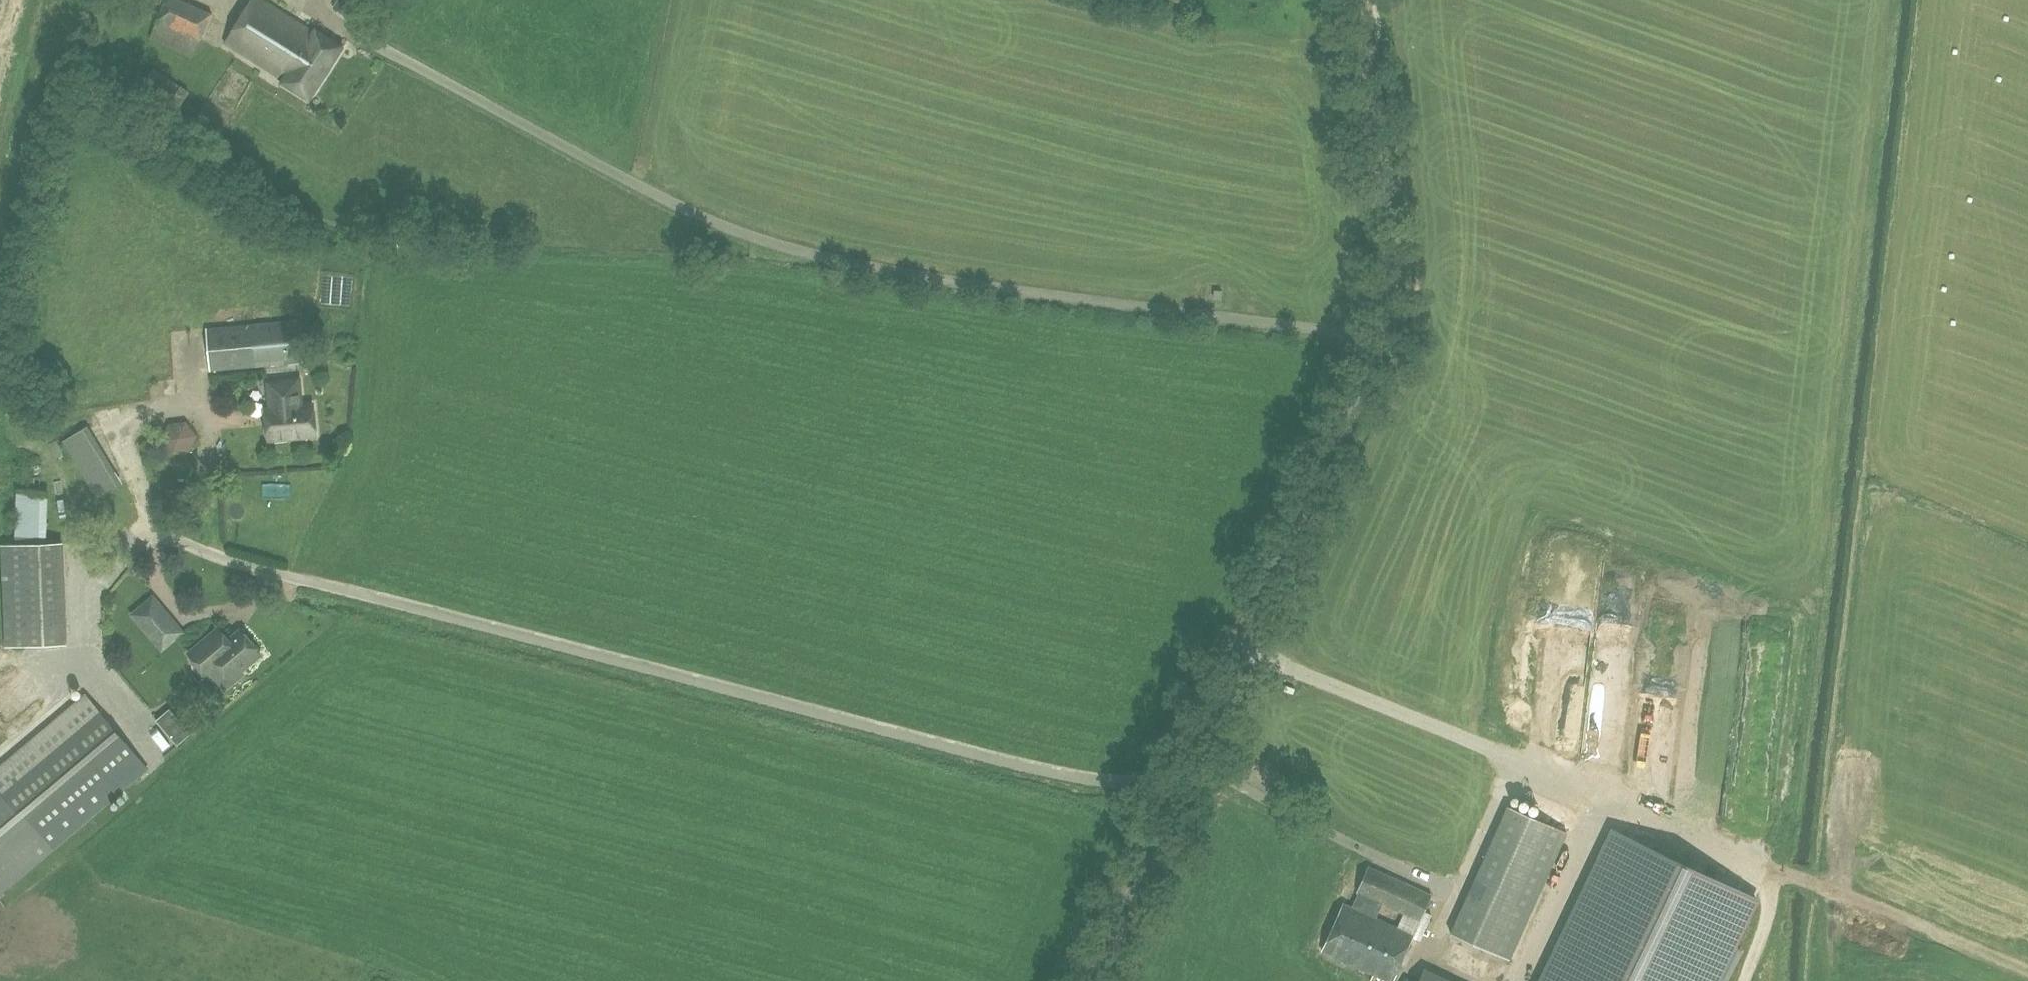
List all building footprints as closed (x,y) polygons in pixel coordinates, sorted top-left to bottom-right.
[(197,7),(181,0),(166,0),(160,16),(151,40),(193,58),(201,41),(213,14),(197,7)] [(273,7),(261,0),(252,0),(225,42),(284,79),(282,82),(309,99),(342,46),(315,29),(313,32),(273,7)] [(303,362),(300,320),(208,328),(211,370),(303,362)] [(267,382),(270,408),(267,409),(270,439),(316,435),(313,404),(302,405),(300,379),(267,382)] [(163,442),(174,455),(191,452),(196,436),(186,422),(169,424),(163,442)] [(48,487),(21,487),(21,530),(47,530),(48,487)] [(7,647),(66,645),(62,543),(3,545),(7,647)] [(163,651),(185,632),(153,595),(131,614),(163,651)] [(212,634),(190,653),(210,677),(221,668),(231,680),(262,653),(242,630),(226,644),(220,643),(212,634)] [(0,769),(0,896),(150,769),(87,695),(0,769)] [(1510,959),(1568,831),(1509,805),(1451,932),(1510,959)] [(1615,830),(1543,980),(1716,980),(1756,898),(1615,830)] [(1376,918),(1383,904),(1421,922),(1433,895),(1371,866),(1359,892),(1361,892),(1354,907),(1346,903),(1324,950),(1391,980),(1393,980),(1415,935),(1376,918)] [(1423,972),(1420,978),(1419,980),(1442,980),(1423,972)]
